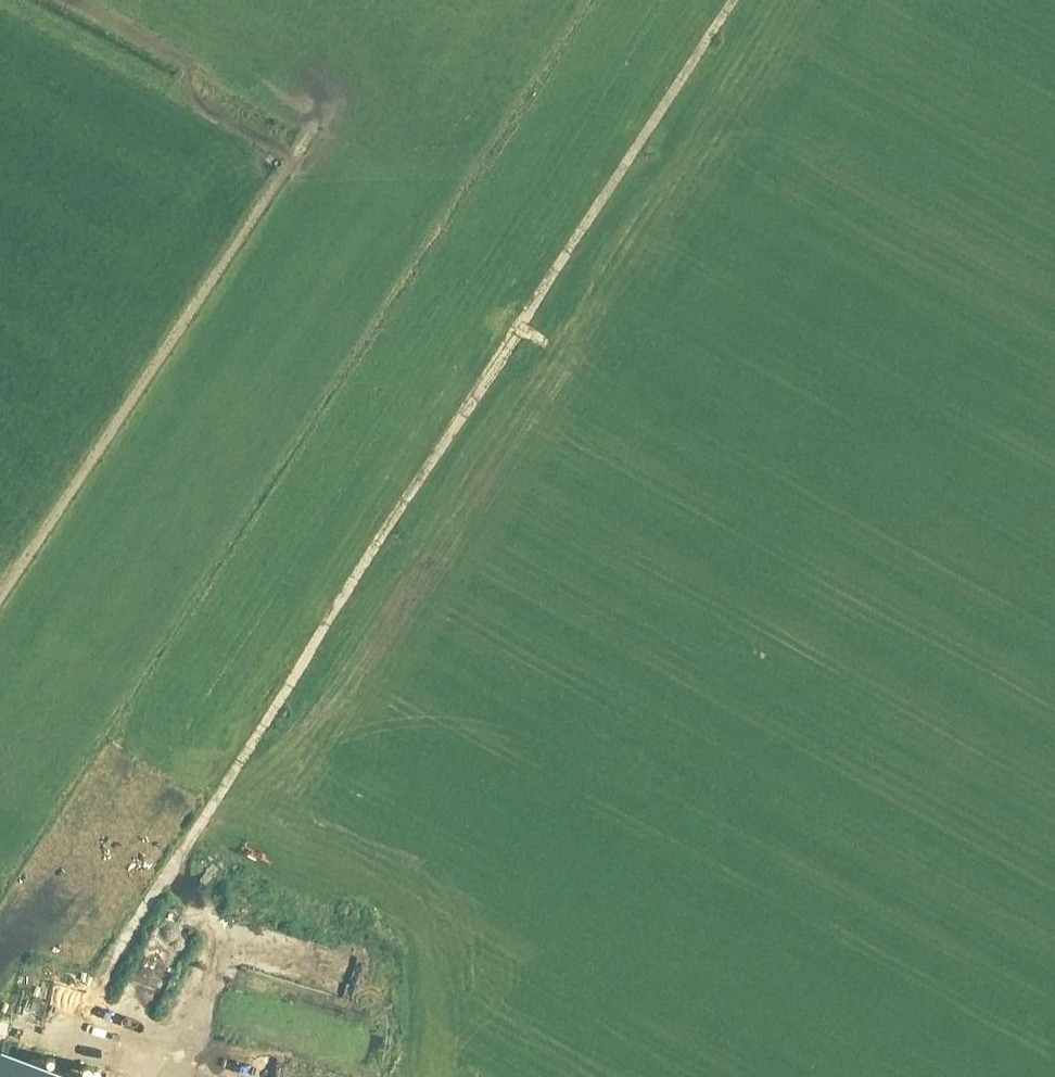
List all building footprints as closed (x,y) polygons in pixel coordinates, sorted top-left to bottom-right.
[(3,1054),(0,1066),(0,1076),(85,1076),(3,1054)]
